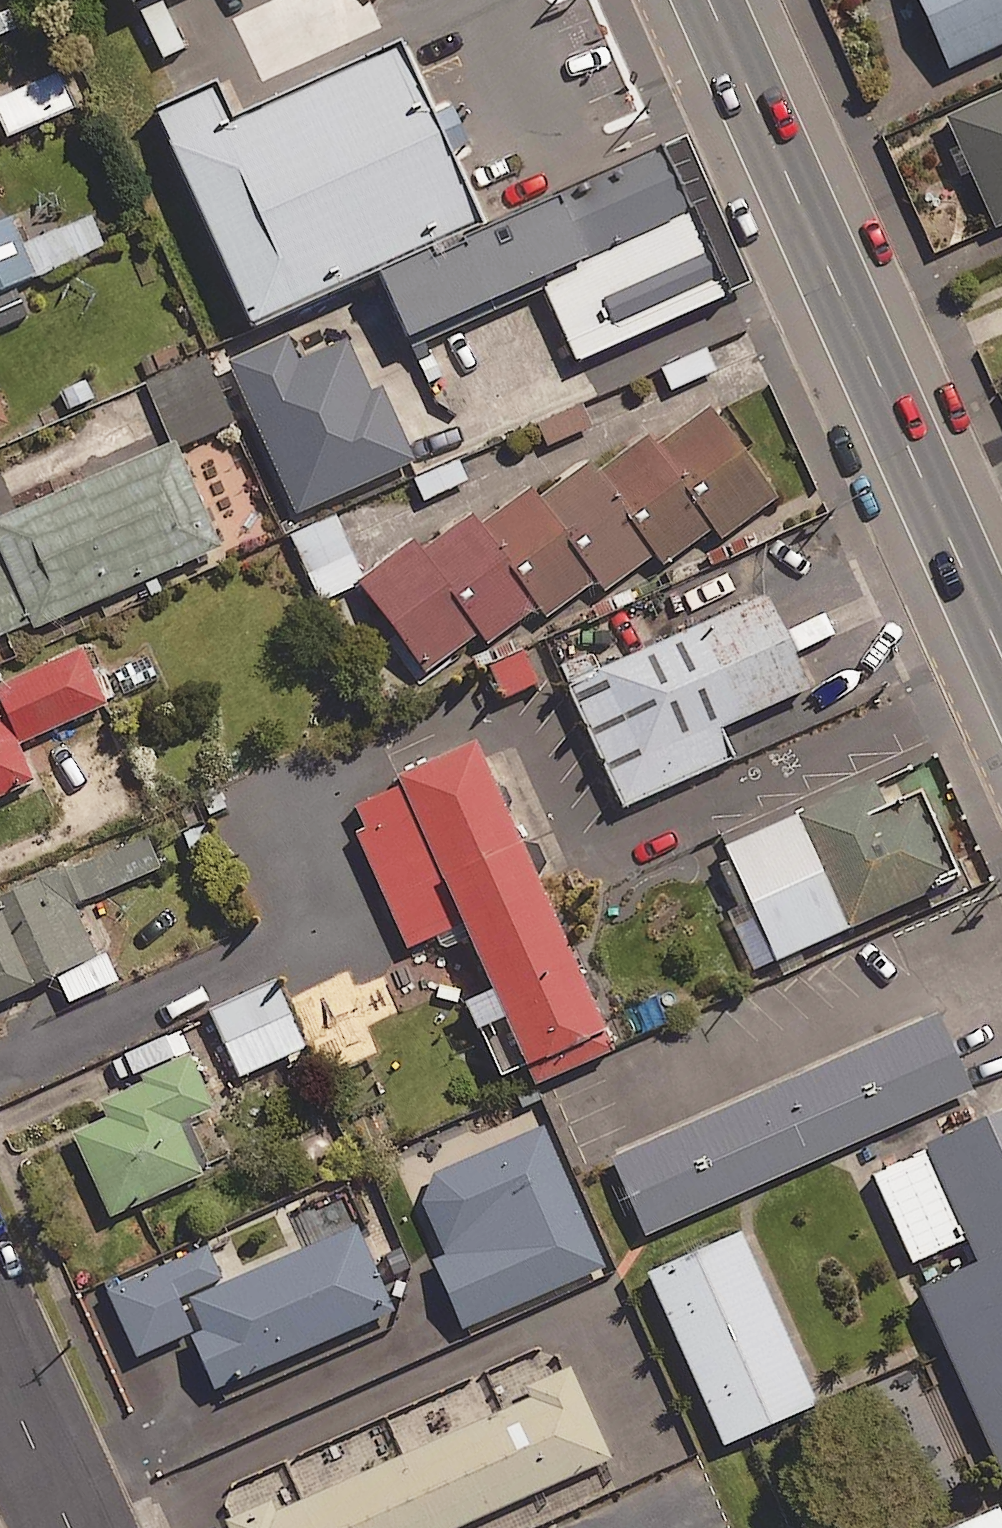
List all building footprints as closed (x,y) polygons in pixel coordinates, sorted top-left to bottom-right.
[(1001,43),(1001,0),(918,0),(945,66),(1001,43)] [(170,143),(250,322),(482,219),(401,40),(170,143)] [(57,72),(0,97),(0,121),(7,136),(73,107),(57,72)] [(947,117),(996,227),(1001,224),(1001,93),(947,117)] [(89,213),(49,229),(63,264),(103,248),(89,213)] [(0,224),(0,292),(35,278),(11,219),(0,224)] [(296,513),(402,465),(414,460),(381,386),(369,391),(345,339),(298,360),(287,335),(228,361),(239,386),(296,513)] [(705,348),(659,368),(669,392),(715,372),(705,348)] [(206,355),(151,378),(180,446),(234,423),(206,355)] [(591,427),(580,401),(536,419),(546,445),(591,427)] [(708,406),(653,446),(645,435),(593,474),(585,463),(537,498),(530,488),(477,528),(468,515),(419,551),(413,542),(358,583),(425,673),(479,632),(488,644),(536,608),(545,619),(598,580),(606,591),(653,555),(662,567),(714,528),(722,539),(777,498),(708,406)] [(30,623),(33,629),(221,545),(175,442),(0,520),(0,556),(3,562),(0,564),(0,637),(30,623)] [(456,454),(412,474),(425,503),(469,484),(456,454)] [(362,578),(332,516),(291,536),(322,598),(362,578)] [(734,758),(720,728),(808,689),(766,596),(568,685),(609,777),(623,807),(734,758)] [(16,745),(105,705),(80,648),(0,684),(0,798),(33,783),(16,745)] [(537,681),(522,652),(487,670),(502,699),(537,681)] [(605,1034),(475,743),(396,778),(527,1069),(605,1034)] [(920,794),(888,809),(875,780),(723,848),(774,962),(926,894),(959,880),(920,794)] [(0,898),(0,1001),(97,958),(58,872),(0,898)] [(310,1062),(277,985),(212,1013),(239,1076),(287,1056),(293,1069),(310,1062)] [(936,1012),(609,1158),(645,1239),(972,1093),(936,1012)] [(142,1077),(145,1085),(102,1104),(108,1119),(72,1135),(109,1217),(202,1176),(179,1125),(213,1110),(188,1056),(142,1077)] [(867,1174),(1001,1477),(1001,1114),(867,1174)] [(606,1265),(576,1199),(543,1125),(412,1183),(445,1257),(433,1262),(462,1329),(606,1265)] [(212,1391),(227,1385),(395,1310),(357,1226),(189,1300),(203,1331),(188,1338),(212,1391)] [(814,1406),(740,1235),(648,1275),(723,1446),(814,1406)] [(912,1366),(858,1389),(871,1420),(925,1397),(912,1366)] [(272,1513),(267,1502),(225,1521),(228,1527),(458,1527),(610,1460),(573,1378),(569,1368),(524,1388),(529,1398),(272,1513)] [(998,1502),(939,1527),(1001,1527),(1001,1511),(998,1502)]
